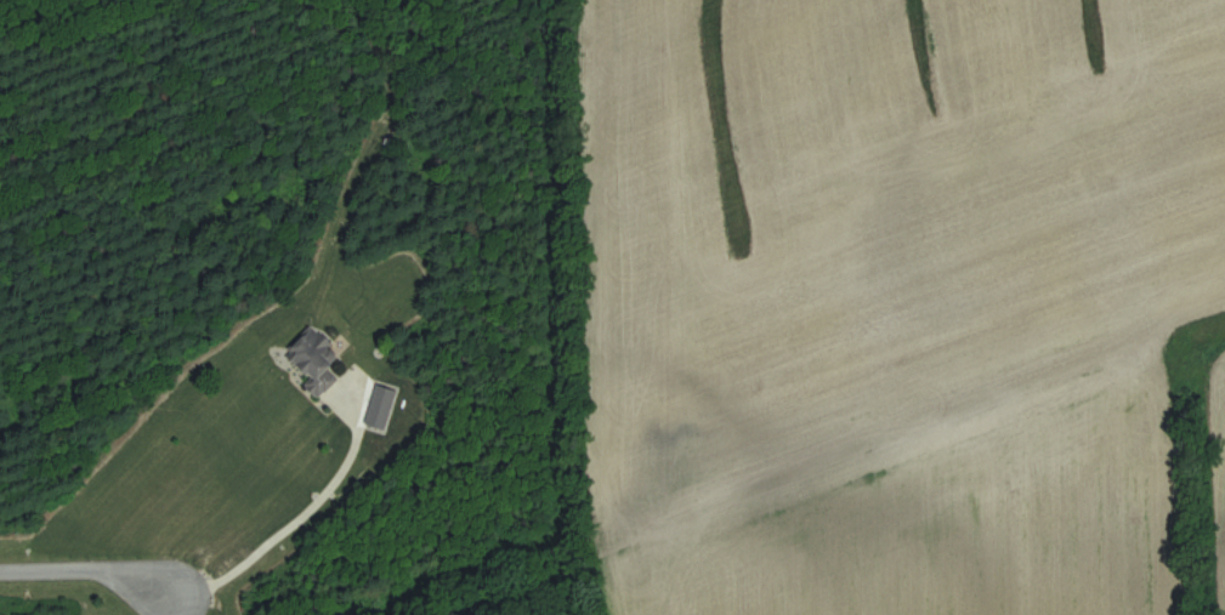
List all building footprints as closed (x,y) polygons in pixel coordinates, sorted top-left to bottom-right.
[(312,325),(285,353),(310,378),(304,383),(320,399),(353,366),(312,325)] [(387,430),(395,400),(374,395),(367,425),(387,430)]
